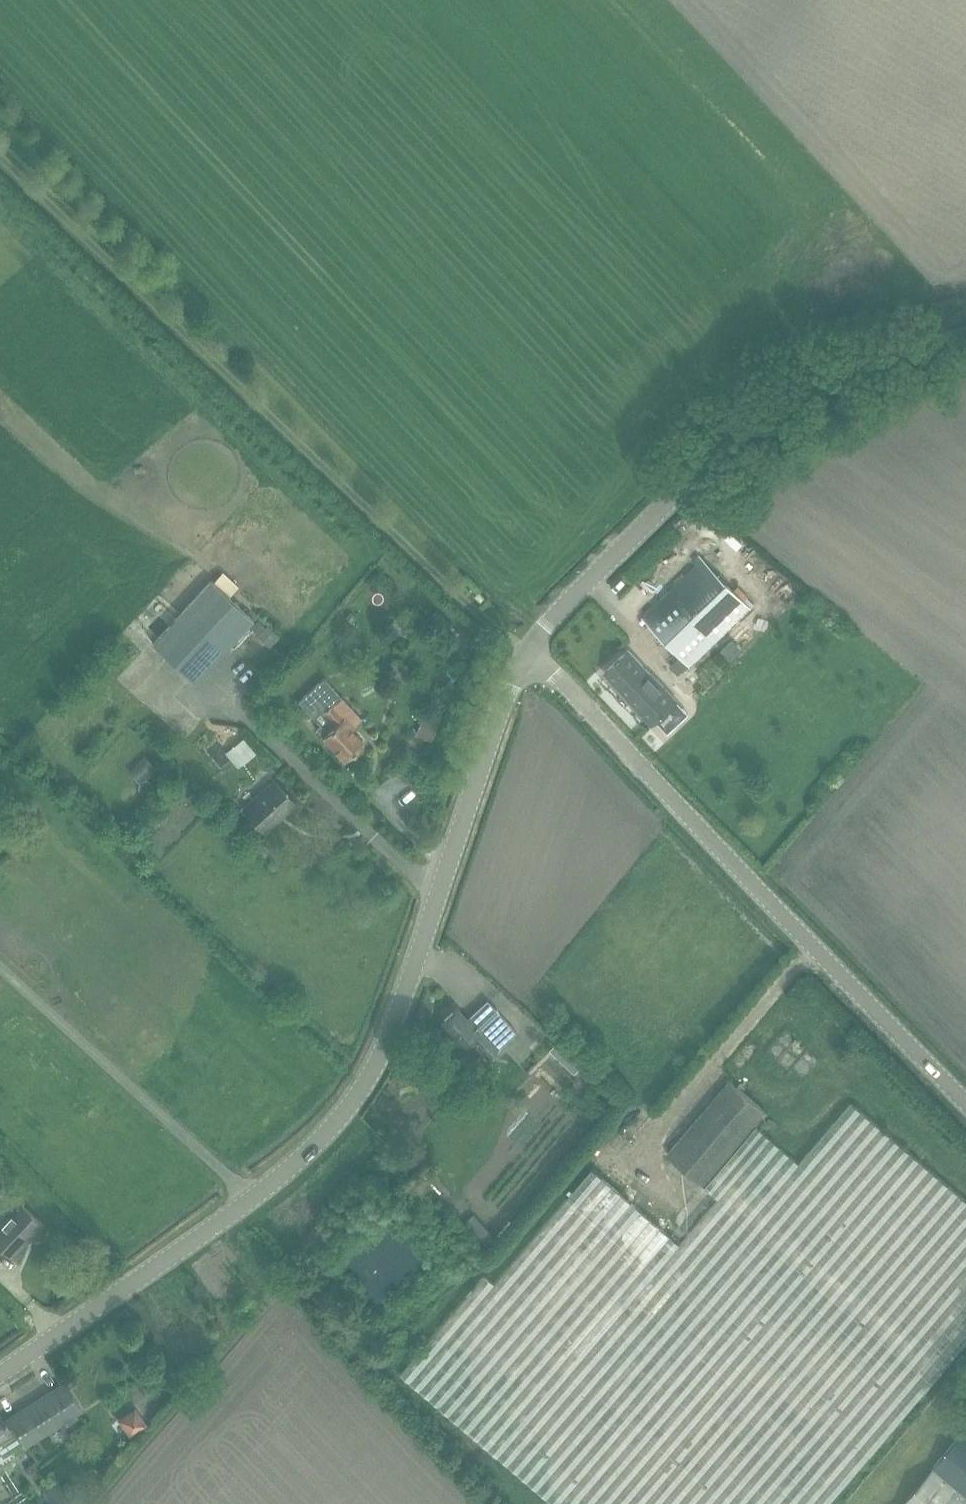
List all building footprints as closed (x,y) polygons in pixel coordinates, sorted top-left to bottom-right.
[(697,565),(656,605),(643,618),(691,667),(750,608),(699,555),(693,561),(697,565)] [(253,619),(214,583),(155,646),(194,682),(253,619)] [(628,651),(606,672),(628,696),(651,675),(628,651)] [(676,702),(651,675),(628,696),(653,723),(676,702)] [(351,729),(354,726),(334,705),(341,698),(323,679),(298,701),(320,725),(315,729),(344,760),(363,742),(351,729)] [(129,779),(137,791),(156,778),(147,766),(129,779)] [(243,809),(251,818),(265,832),(296,804),(274,780),(243,809)] [(440,1023),(454,1038),(462,1047),(471,1039),(488,1058),(498,1048),(516,1032),(487,1000),(486,1001),(497,1013),(480,1028),(474,1021),(471,1024),(457,1008),(440,1023)] [(767,1113),(730,1081),(667,1154),(704,1186),(767,1113)] [(591,1170),(495,1284),(485,1276),(397,1381),(540,1503),(834,1503),(965,1349),(965,1204),(947,1186),(851,1104),(799,1164),(771,1140),(680,1248),(591,1170)] [(11,1257),(42,1224),(19,1203),(0,1224),(0,1246),(11,1257)] [(5,1422),(0,1414),(0,1456),(6,1456),(10,1455),(25,1445),(80,1410),(64,1385),(5,1422)] [(945,1457),(943,1455),(902,1503),(965,1503),(965,1437),(963,1435),(945,1457)]
